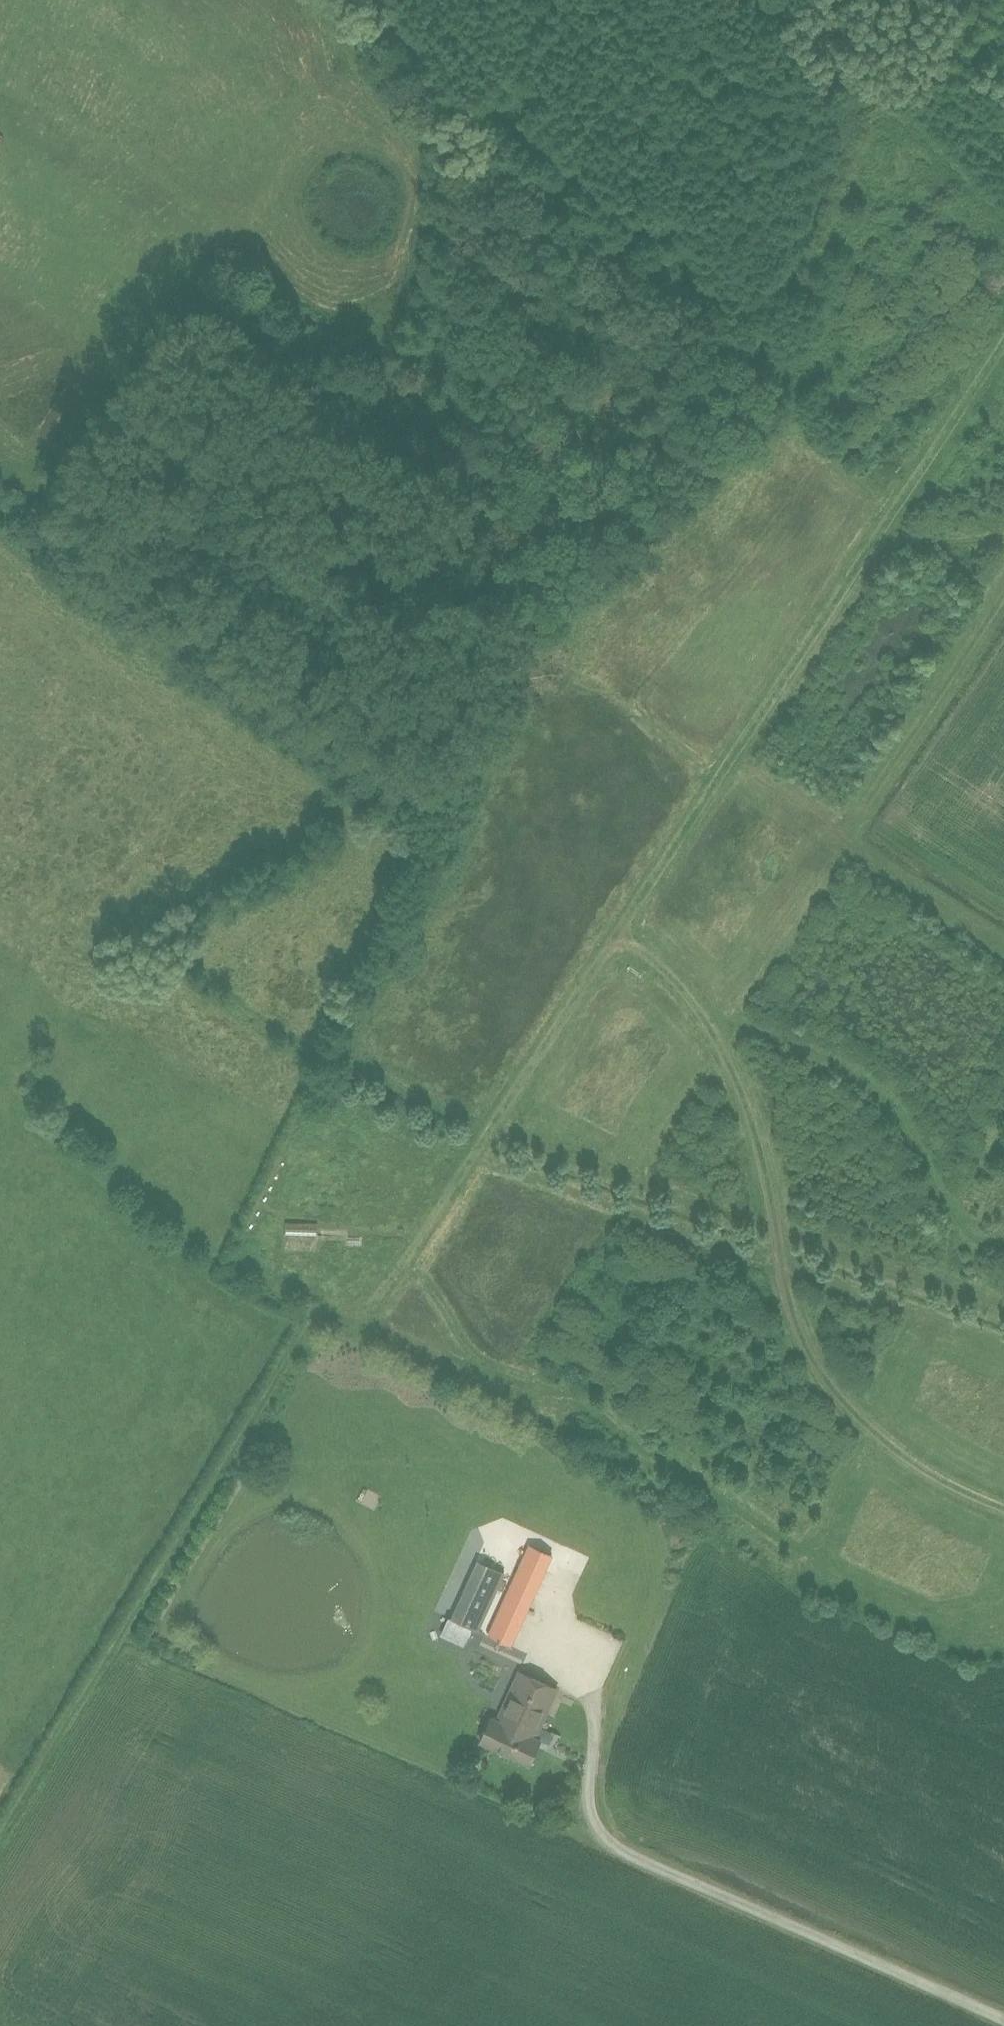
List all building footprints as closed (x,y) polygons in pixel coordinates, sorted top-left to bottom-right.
[(320,1238),(320,1223),(288,1222),(288,1238),(320,1238)] [(529,1544),(488,1635),(511,1645),(552,1554),(529,1544)] [(481,1562),(455,1620),(477,1630),(504,1572),(481,1562)] [(491,1718),(491,1719),(540,1741),(534,1738),(556,1689),(520,1672),(497,1721),(491,1718)] [(540,1741),(491,1719),(481,1741),(530,1764),(540,1741)]
